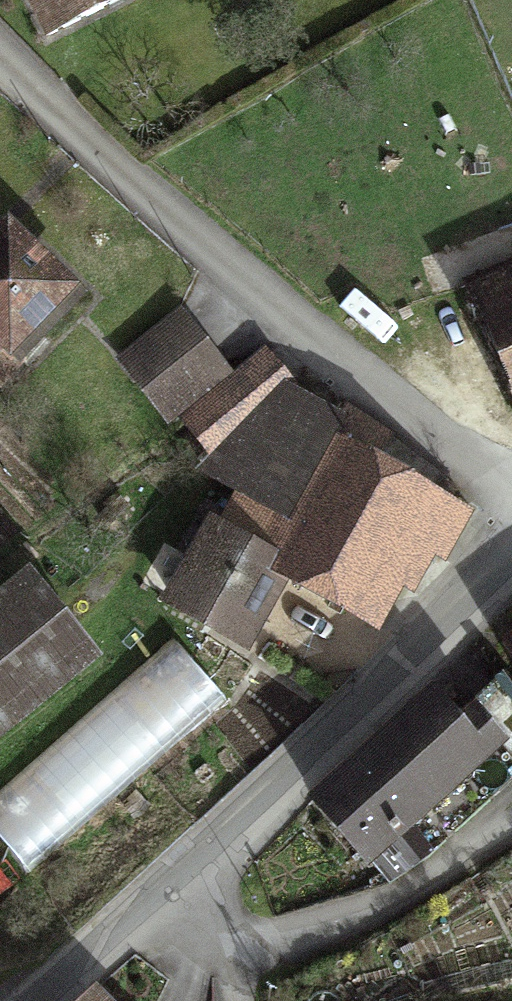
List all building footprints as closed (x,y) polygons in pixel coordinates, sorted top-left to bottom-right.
[(50,40),(131,0),(30,0),(50,40)] [(0,249),(0,352),(9,362),(79,297),(18,232),(0,249)] [(481,290),(511,377),(511,279),(481,290)] [(194,347),(144,387),(165,413),(215,373),(194,347)] [(211,456),(285,395),(263,368),(189,430),(211,456)] [(344,428),(285,395),(211,456),(200,476),(295,529),(277,562),(379,619),(398,585),(409,592),(429,556),(440,562),(462,522),(332,450),(344,428)] [(214,529),(166,609),(239,652),(287,572),(214,529)] [(99,679),(37,600),(0,629),(0,756),(99,679)] [(442,705),(317,807),(371,874),(497,772),(442,705)]
